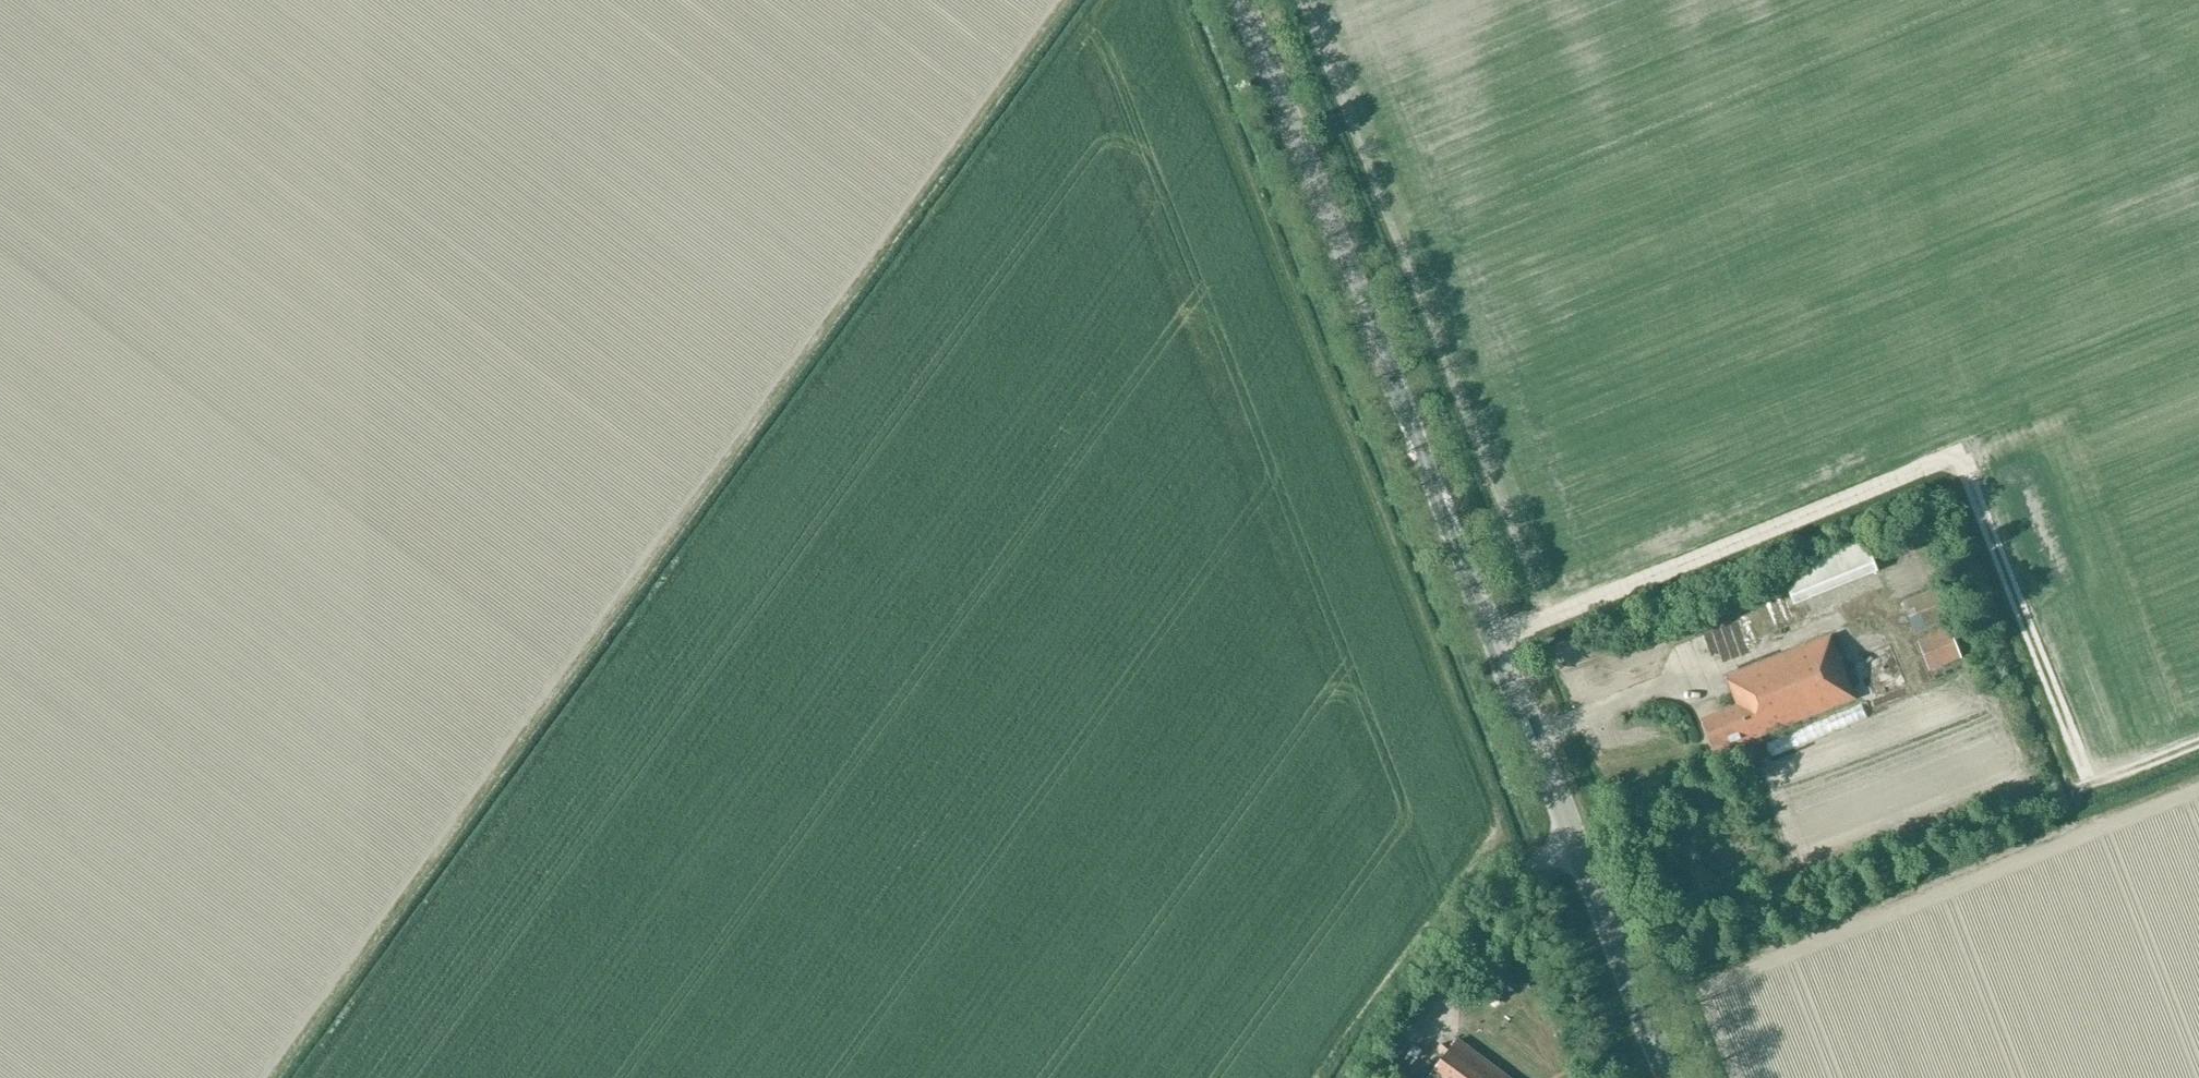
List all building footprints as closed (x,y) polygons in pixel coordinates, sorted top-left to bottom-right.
[(1781,571),(1795,605),(1879,572),(1865,537),(1781,571)] [(1967,614),(1954,581),(1902,602),(1916,635),(1967,614)] [(1918,641),(1929,672),(1962,659),(1951,629),(1918,641)] [(1720,749),(1721,754),(1857,700),(1832,637),(1728,678),(1738,707),(1702,721),(1714,751),(1720,749)] [(1459,1041),(1431,1077),(1508,1077),(1459,1041)]
